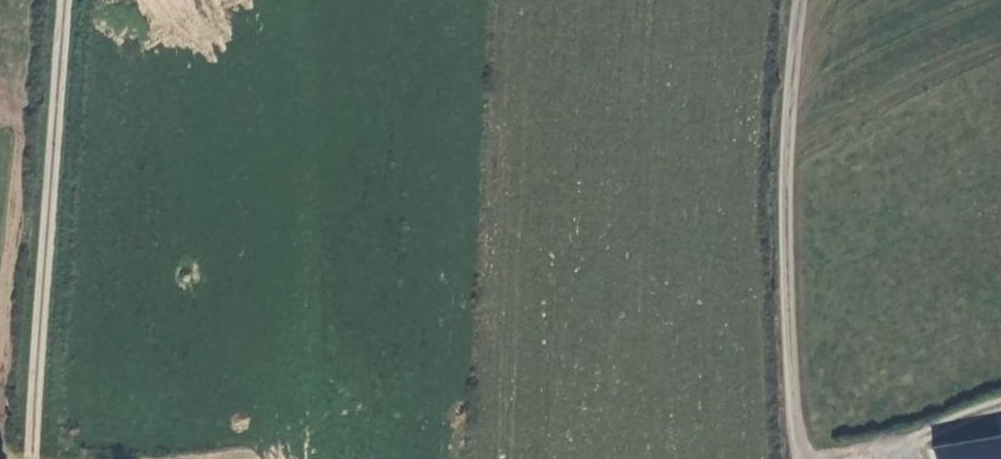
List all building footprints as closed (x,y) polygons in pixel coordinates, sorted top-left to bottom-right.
[(930,447),(931,458),(1000,458),(1000,436),(930,447)]
